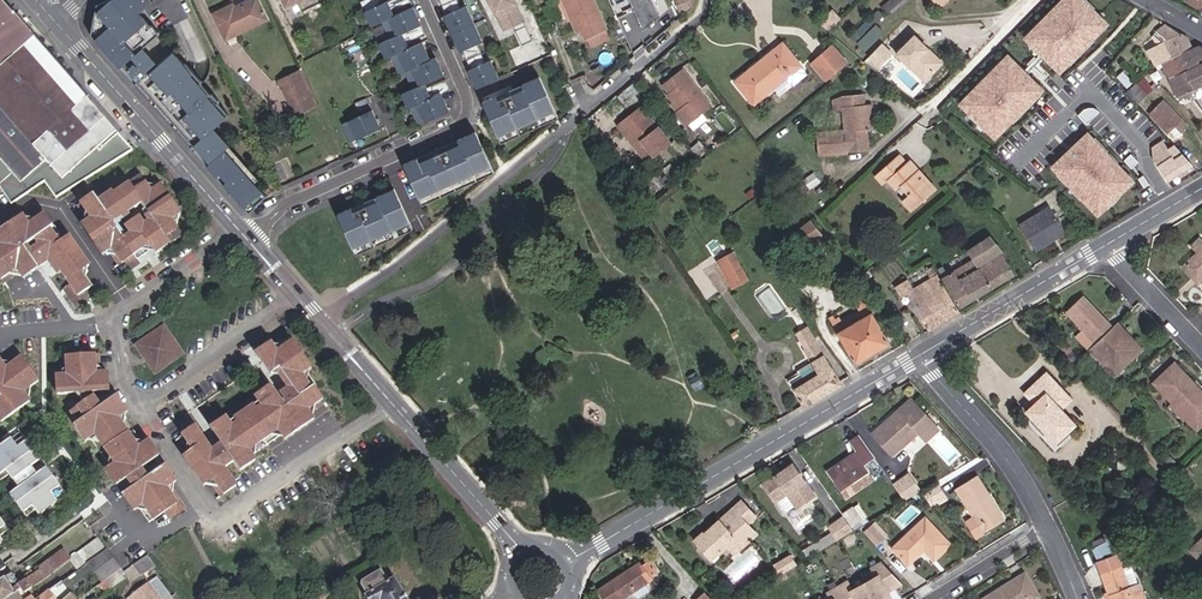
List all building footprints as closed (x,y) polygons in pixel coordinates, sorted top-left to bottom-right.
[(10,204),(45,184),(54,198),(133,152),(3,0),(0,0),(0,189),(10,204)] [(91,33),(122,67),(160,32),(140,11),(152,0),(103,0),(98,2),(91,33)] [(214,12),(226,37),(267,18),(259,0),(248,0),(235,7),(233,3),(214,12)] [(287,5),(298,1),(303,12),(328,0),(285,0),(287,5)] [(423,42),(409,48),(405,40),(410,38),(411,42),(426,36),(414,8),(395,16),(391,8),(395,6),(397,10),(412,4),(410,0),(392,0),(366,12),(367,16),(372,27),(383,22),(390,39),(380,44),(386,59),(392,57),(399,74),(405,71),(413,88),(402,93),(408,108),(410,107),(418,124),(449,110),(442,94),(451,90),(446,80),(431,87),(433,90),(429,92),(425,84),(444,76),(436,57),(431,60),(423,42)] [(447,15),(444,16),(460,52),(463,51),(471,70),(469,71),(472,77),(494,67),(486,47),(480,49),(472,30),(477,28),(465,0),(441,0),(447,15)] [(515,0),(493,0),(504,25),(512,21),(521,41),(531,37),(515,0)] [(574,24),(579,22),(569,0),(563,0),(574,24)] [(593,0),(569,0),(579,22),(574,24),(579,35),(584,32),(588,41),(590,41),(593,48),(609,41),(606,33),(608,33),(593,0)] [(660,0),(630,0),(640,26),(666,15),(660,0)] [(692,3),(693,0),(673,0),(680,15),(691,7),(690,4),(692,3)] [(889,15),(906,0),(889,0),(881,7),(889,15)] [(1074,25),(1083,35),(1064,53),(1072,62),(1078,56),(1082,60),(1126,14),(1115,3),(1110,0),(1099,0),(1074,25)] [(1186,2),(1201,11),(1201,0),(1189,0),(1186,2)] [(889,15),(881,7),(849,36),(864,52),(884,35),(877,27),(889,15)] [(1186,38),(1164,25),(1156,31),(1157,32),(1168,39),(1159,44),(1147,50),(1156,66),(1161,64),(1192,49),(1186,38)] [(1056,30),(1047,40),(1060,52),(1069,43),(1056,30)] [(122,67),(136,83),(174,48),(160,32),(122,67)] [(1168,39),(1157,32),(1154,34),(1159,44),(1168,39)] [(923,45),(914,35),(896,52),(918,74),(925,67),(931,74),(942,64),(927,49),(923,53),(920,48),(923,45)] [(782,44),(735,83),(753,104),(800,66),(782,44)] [(884,44),(872,56),(883,67),(895,54),(884,44)] [(1192,49),(1201,69),(1201,47),(1199,45),(1192,49)] [(826,58),(816,67),(826,79),(845,63),(832,47),(823,54),(826,58)] [(136,83),(193,147),(232,112),(174,48),(136,83)] [(1192,49),(1161,64),(1167,76),(1177,97),(1201,85),(1201,69),(1192,49)] [(813,63),(816,67),(826,58),(823,54),(813,63)] [(493,125),(550,99),(534,64),(516,72),(518,77),(493,88),(492,84),(477,90),(493,125)] [(1045,64),(1034,73),(1040,79),(1050,69),(1045,64)] [(1156,66),(1153,68),(1160,80),(1167,76),(1161,64),(1156,66)] [(925,81),(931,74),(925,67),(918,74),(925,81)] [(296,112),(315,102),(299,69),(280,79),(296,112)] [(682,108),(679,110),(677,111),(688,125),(713,106),(684,69),(666,83),(672,91),(670,92),(676,100),(682,108)] [(1120,76),(1130,88),(1131,86),(1135,83),(1125,72),(1120,76)] [(1142,79),(1138,84),(1147,93),(1152,89),(1142,79)] [(1003,93),(990,107),(1004,120),(1027,97),(1010,80),(1000,90),(1003,93)] [(1136,85),(1127,93),(1137,103),(1146,95),(1136,85)] [(987,104),(990,107),(1003,93),(1000,90),(987,104)] [(865,93),(844,95),(834,99),(834,103),(835,110),(843,110),(846,130),(818,133),(820,154),(871,151),(869,131),(874,130),(870,104),(866,105),(865,93)] [(1054,105),(1044,96),(1039,102),(1049,111),(1054,105)] [(672,102),(679,110),(682,108),(676,100),(672,102)] [(1186,125),(1164,102),(1150,116),(1167,134),(1169,132),(1174,138),(1186,125)] [(673,143),(642,105),(619,124),(649,162),(673,143)] [(340,125),(350,145),(383,130),(373,109),(340,125)] [(1132,138),(1119,146),(1135,171),(1126,177),(1140,199),(1168,181),(1158,166),(1173,156),(1168,148),(1158,132),(1145,119),(1127,130),(1132,138)] [(419,198),(491,166),(476,131),(458,139),(460,143),(420,161),(418,157),(404,163),(419,198)] [(1005,146),(1000,141),(991,148),(996,154),(1005,146)] [(225,148),(255,182),(259,178),(229,144),(225,148)] [(1193,165),(1174,144),(1168,148),(1173,156),(1158,166),(1168,181),(1193,165)] [(1135,171),(1119,146),(1102,157),(1114,176),(1098,186),(1101,191),(1099,193),(1114,216),(1140,199),(1126,177),(1135,171)] [(207,164),(250,212),(268,196),(255,182),(225,148),(207,164)] [(1072,148),(1061,155),(1073,173),(1083,167),(1072,148)] [(919,171),(918,170),(916,172),(913,169),(915,167),(910,161),(907,163),(900,155),(877,175),(884,184),(890,179),(899,189),(903,186),(910,194),(904,201),(914,211),(937,190),(920,171),(919,171)] [(138,177),(112,194),(98,203),(96,199),(93,193),(76,203),(88,219),(81,223),(100,251),(105,248),(116,262),(121,259),(127,268),(137,262),(134,257),(130,252),(145,242),(148,248),(152,253),(178,236),(168,220),(177,214),(158,185),(148,192),(138,177)] [(413,230),(395,189),(377,197),(379,201),(354,212),(352,208),(338,214),(356,255),(413,230)] [(98,203),(112,194),(110,190),(96,199),(98,203)] [(1050,207),(1020,226),(1034,251),(1065,232),(1050,207)] [(1,279),(6,285),(21,275),(25,280),(38,272),(24,251),(28,249),(39,241),(43,247),(53,262),(70,288),(78,299),(84,295),(92,289),(81,274),(89,269),(69,241),(66,244),(55,228),(52,230),(43,217),(38,220),(29,227),(25,221),(0,238),(0,243),(0,244),(0,277),(1,279)] [(810,221),(788,238),(800,252),(821,236),(810,221)] [(943,278),(960,306),(1014,274),(1002,254),(989,237),(968,250),(973,260),(943,278)] [(1200,239),(1191,247),(1198,254),(1183,268),(1195,280),(1199,276),(1201,279),(1201,241),(1200,239)] [(134,257),(148,248),(145,242),(130,252),(134,257)] [(49,265),(53,262),(43,247),(39,250),(49,265)] [(32,254),(28,249),(24,251),(38,272),(42,269),(32,254)] [(42,269),(49,265),(39,250),(32,254),(42,269)] [(746,279),(730,250),(716,257),(732,286),(746,279)] [(907,294),(928,331),(960,312),(937,274),(913,288),(907,279),(894,286),(901,297),(907,294)] [(88,302),(84,295),(78,299),(70,288),(63,293),(75,311),(88,302)] [(1066,312),(1094,342),(1111,326),(1083,297),(1066,312)] [(846,328),(841,321),(839,317),(835,320),(832,316),(829,318),(856,362),(889,343),(862,298),(858,301),(861,305),(857,307),(859,311),(863,317),(846,328)] [(859,311),(841,321),(846,328),(863,317),(859,311)] [(165,323),(140,342),(158,367),(183,350),(165,323)] [(1094,342),(1089,347),(1115,375),(1141,350),(1116,323),(1111,326),(1094,342)] [(799,342),(812,335),(808,327),(795,335),(799,342)] [(789,381),(804,406),(841,384),(825,356),(824,356),(812,335),(799,342),(811,363),(798,370),(800,373),(789,381)] [(184,455),(203,484),(209,479),(219,493),(234,483),(222,465),(233,458),(238,467),(252,458),(249,455),(258,449),(281,434),(284,437),(312,418),(307,412),(318,406),(324,402),(316,389),(317,388),(308,376),(305,371),(309,369),(288,338),(273,348),(269,343),(254,352),(268,374),(278,368),(298,400),(296,402),(295,401),(287,406),(288,407),(286,408),(288,412),(282,416),(279,410),(281,408),(280,407),(267,387),(254,397),(256,400),(259,405),(230,425),(227,420),(224,417),(211,426),(222,442),(228,451),(218,458),(212,449),(195,425),(180,435),(190,451),(184,455)] [(1059,346),(1068,356),(1072,352),(1063,342),(1059,346)] [(56,393),(74,391),(87,390),(106,389),(105,371),(97,371),(97,361),(96,352),(65,355),(65,372),(55,374),(56,393)] [(3,419),(31,398),(27,392),(35,385),(39,383),(20,357),(5,367),(1,362),(0,363),(0,390),(1,391),(4,389),(9,395),(2,399),(0,396),(0,414),(3,419)] [(1154,384),(1175,406),(1195,387),(1175,365),(1154,384)] [(215,381),(222,377),(218,369),(210,374),(215,381)] [(687,376),(696,392),(705,386),(696,371),(687,376)] [(1047,374),(1026,393),(1034,402),(1025,410),(1056,442),(1075,424),(1060,408),(1070,399),(1047,374)] [(31,398),(35,385),(27,392),(31,398)] [(1175,406),(1185,416),(1197,430),(1201,425),(1201,394),(1195,387),(1175,406)] [(294,398),(288,389),(280,395),(286,402),(294,398)] [(93,413),(99,408),(87,390),(74,391),(85,407),(87,410),(89,409),(93,413)] [(125,410),(116,396),(99,408),(93,413),(89,409),(87,410),(85,407),(73,415),(81,426),(77,428),(87,443),(93,439),(98,436),(119,466),(114,469),(108,473),(118,488),(122,485),(129,495),(125,498),(135,513),(139,510),(149,525),(165,515),(170,521),(185,510),(173,495),(169,488),(176,483),(166,469),(149,481),(140,487),(135,479),(137,477),(135,473),(140,470),(158,458),(147,441),(143,444),(121,413),(125,410)] [(873,433),(893,455),(919,431),(926,439),(938,428),(911,398),(897,411),(898,413),(895,416),(892,416),(873,433)] [(256,400),(227,420),(230,425),(259,405),(256,400)] [(285,403),(280,407),(281,408),(279,410),(282,416),(288,412),(286,408),(288,407),(287,406),(285,403)] [(1182,419),(1185,416),(1175,406),(1172,403),(1169,406),(1182,419)] [(307,412),(312,418),(318,406),(307,412)] [(59,500),(53,491),(62,484),(48,466),(39,472),(33,464),(42,457),(21,430),(0,446),(0,474),(8,468),(21,485),(12,492),(26,510),(34,504),(41,513),(59,500)] [(458,451),(472,441),(465,430),(450,440),(458,451)] [(98,436),(93,439),(114,469),(119,466),(98,436)] [(857,451),(828,471),(841,491),(854,482),(861,493),(875,483),(863,465),(874,457),(859,436),(850,441),(857,451)] [(222,442),(212,449),(218,458),(228,451),(222,442)] [(249,455),(252,458),(258,449),(249,455)] [(1168,465),(1173,460),(1167,454),(1162,459),(1168,465)] [(778,475),(764,485),(777,503),(779,501),(788,513),(797,506),(798,508),(816,495),(793,464),(781,472),(783,474),(779,477),(778,475)] [(140,487),(149,481),(140,470),(135,473),(137,477),(135,479),(140,487)] [(909,474),(893,484),(905,501),(921,491),(909,474)] [(985,496),(989,494),(977,476),(957,489),(984,533),(1002,522),(985,496)] [(849,501),(861,493),(854,482),(841,491),(849,501)] [(930,504),(945,495),(937,483),(922,492),(930,504)] [(1005,520),(989,494),(985,496),(1002,522),(1005,520)] [(947,499),(945,495),(930,504),(933,507),(947,499)] [(11,536),(4,527),(13,520),(0,503),(0,544),(11,536)] [(735,510),(749,526),(757,520),(743,503),(735,510)] [(720,520),(695,541),(712,560),(725,549),(736,539),(742,547),(756,535),(749,526),(735,510),(721,522),(720,520)] [(865,524),(855,510),(845,517),(846,519),(854,531),(865,524)] [(984,533),(974,516),(967,520),(977,537),(984,533)] [(925,518),(893,549),(908,565),(925,549),(934,560),(950,545),(925,518)] [(833,534),(837,541),(854,531),(846,519),(830,529),(833,534)] [(884,537),(872,524),(864,531),(876,544),(884,537)] [(802,552),(808,559),(837,541),(833,534),(802,552)] [(736,539),(725,549),(732,556),(742,547),(736,539)] [(1095,557),(1116,552),(1113,540),(1092,545),(1095,557)] [(1192,550),(1201,560),(1201,541),(1192,550)] [(120,568),(122,566),(108,547),(88,561),(103,581),(108,576),(120,568)] [(46,576),(72,558),(65,548),(40,567),(41,569),(46,576)] [(150,556),(137,565),(142,573),(155,565),(150,556)] [(796,565),(791,556),(776,565),(781,574),(796,565)] [(890,589),(904,583),(881,560),(869,564),(875,570),(828,590),(831,598),(828,598),(894,598),(890,589)] [(633,568),(599,590),(605,598),(621,598),(651,580),(649,578),(657,572),(650,562),(642,567),(636,571),(633,568)] [(1185,577),(1175,566),(1167,573),(1177,584),(1185,577)] [(1130,587),(1122,567),(1101,574),(1108,593),(1110,598),(1108,598),(1145,598),(1142,592),(1133,596),(1130,587)] [(126,576),(120,568),(108,576),(113,585),(126,576)] [(14,572),(5,576),(0,580),(0,598),(5,598),(22,587),(25,591),(27,591),(46,576),(41,569),(22,583),(14,572)] [(395,579),(389,583),(382,571),(363,581),(362,585),(368,594),(366,596),(369,598),(407,598),(395,579)] [(1025,574),(983,598),(1038,598),(1040,598),(1025,574)] [(103,581),(101,582),(107,590),(113,585),(108,576),(103,581)] [(149,581),(132,594),(136,598),(162,598),(149,581)] [(1139,583),(1130,587),(1133,596),(1142,592),(1139,583)] [(30,595),(27,591),(25,591),(22,587),(5,598),(25,598),(30,595)] [(50,589),(37,598),(57,598),(50,589)] [(65,597),(67,598),(78,598),(73,592),(72,591),(65,597)]
